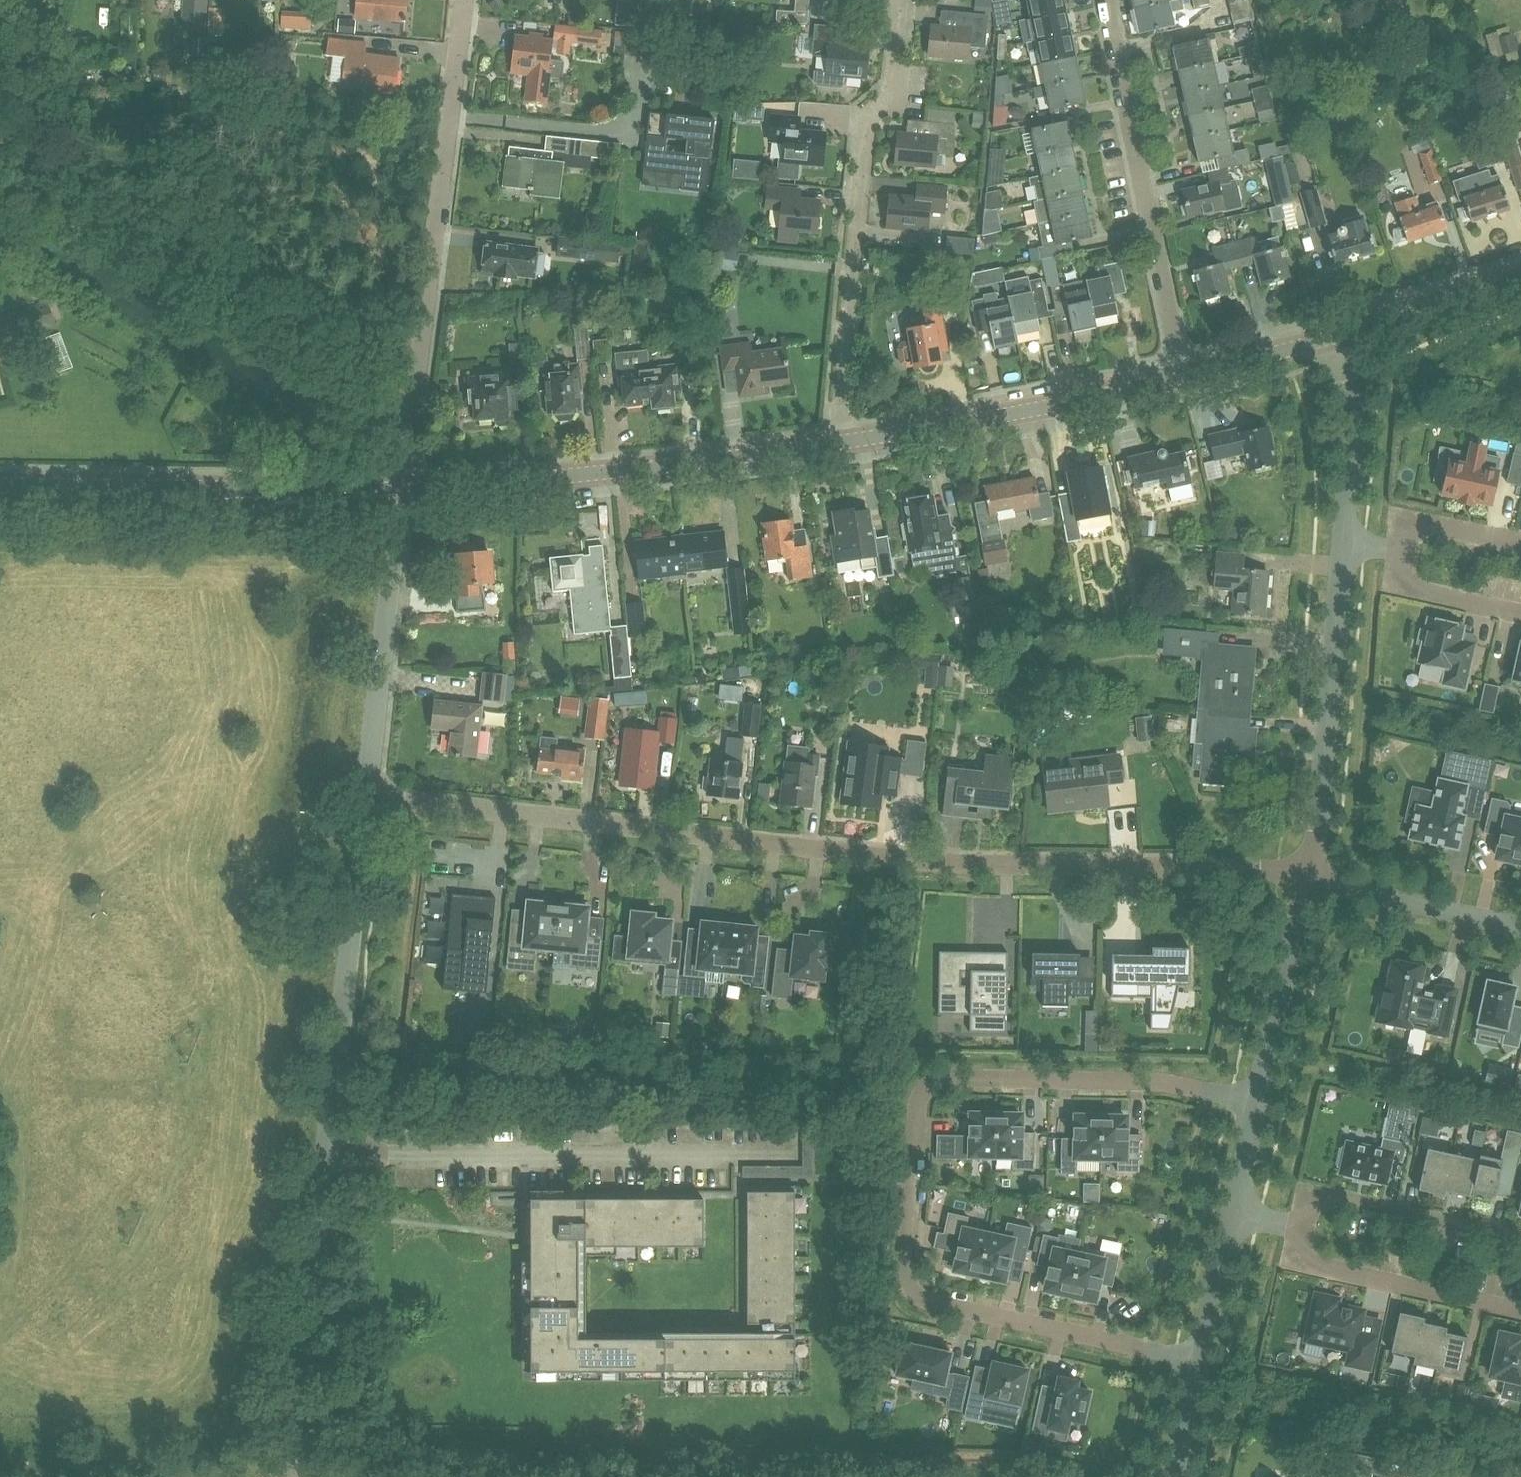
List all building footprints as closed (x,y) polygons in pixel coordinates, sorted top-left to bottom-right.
[(180,30),(205,32),(207,0),(182,0),(180,30)] [(355,16),(405,21),(407,0),(356,0),(355,16)] [(652,30),(654,1),(648,0),(629,0),(627,27),(652,30)] [(808,0),(794,0),(793,10),(775,9),(775,21),(807,23),(808,0)] [(975,10),(989,12),(993,12),(991,0),(976,0),(975,10)] [(1029,17),(1065,11),(1063,0),(1026,0),(1029,17)] [(1133,10),(1167,2),(1167,0),(1131,0),(1133,10)] [(1177,0),(1182,26),(1193,24),(1188,0),(1178,0),(1177,0)] [(1194,9),(1210,6),(1209,0),(1192,0),(1194,9)] [(1251,7),(1249,0),(1228,0),(1230,12),(1251,7)] [(1407,12),(1402,0),(1385,0),(1391,18),(1407,12)] [(1167,2),(1133,10),(1138,31),(1172,23),(1167,2)] [(1230,12),(1233,24),(1253,19),(1251,7),(1230,12)] [(941,9),(938,26),(931,25),(929,54),(966,57),(967,45),(984,47),(987,14),(941,9)] [(1065,11),(1029,17),(1034,40),(1070,33),(1065,11)] [(338,31),(353,32),(354,22),(338,21),(338,31)] [(813,22),(809,54),(826,55),(823,73),(814,72),(813,81),(817,86),(840,87),(846,84),(847,76),(861,77),(865,46),(841,43),(844,26),(813,22)] [(601,29),(554,23),(552,39),(557,40),(555,52),(569,54),(570,42),(599,45),(599,43),(604,44),(606,32),(601,32),(601,29)] [(997,33),(997,45),(1001,46),(1006,45),(1006,34),(997,33)] [(1034,40),(1026,41),(1028,51),(1036,50),(1039,63),(1075,57),(1074,53),(1078,52),(1076,43),(1072,35),(1072,33),(1070,33),(1034,40)] [(1512,34),(1499,38),(1503,53),(1516,49),(1512,34)] [(517,36),(512,73),(529,75),(526,99),(544,101),(547,77),(561,79),(563,61),(548,59),(550,41),(517,36)] [(206,37),(190,37),(189,58),(205,59),(206,37)] [(327,38),(325,56),(345,58),(342,82),(396,89),(400,59),(365,55),(366,43),(327,38)] [(1248,45),(1237,48),(1239,54),(1258,50),(1256,40),(1247,42),(1248,45)] [(1172,49),(1177,70),(1212,61),(1208,41),(1172,49)] [(997,45),(996,58),(1004,59),(1006,45),(1001,46),(997,45)] [(1258,50),(1239,54),(1240,57),(1250,54),(1254,65),(1261,63),(1258,50)] [(1039,63),(1044,86),(1080,79),(1075,57),(1039,63)] [(1177,70),(1182,93),(1217,84),(1212,61),(1177,70)] [(996,76),(994,94),(1003,94),(1012,92),(1010,74),(996,76)] [(1080,79),(1044,86),(1033,88),(1035,98),(1046,96),(1048,108),(1084,100),(1080,79)] [(1182,93),(1187,115),(1222,106),(1217,84),(1182,93)] [(1266,85),(1251,89),(1254,98),(1269,95),(1266,85)] [(994,94),(992,106),(1002,106),(1003,94),(1012,92),(1003,94),(994,94)] [(1013,119),(1042,116),(1040,100),(1024,102),(1022,92),(1010,94),(1013,119)] [(1269,95),(1254,98),(1257,112),(1273,108),(1269,95)] [(735,105),(733,122),(747,124),(749,106),(735,105)] [(1187,115),(1192,137),(1228,129),(1222,106),(1187,115)] [(714,119),(649,112),(643,171),(644,171),(683,175),(681,188),(681,190),(707,192),(714,119)] [(984,128),(985,113),(972,112),(972,128),(984,128)] [(764,139),(777,141),(775,159),(817,164),(820,132),(792,129),(793,119),(767,116),(764,139)] [(907,118),(905,133),(898,133),(895,163),(932,166),(933,153),(952,154),(953,123),(907,118)] [(1031,129),(1036,153),(1071,144),(1067,122),(1031,129)] [(1481,132),(1492,164),(1504,159),(1492,128),(1481,132)] [(1246,148),(1233,151),(1228,129),(1192,137),(1197,159),(1217,155),(1219,168),(1250,161),(1246,148)] [(1511,129),(1498,133),(1516,190),(1520,188),(1520,159),(1511,129)] [(1071,144),(1036,153),(1041,175),(1076,167),(1071,144)] [(1277,155),(1289,153),(1287,145),(1276,147),(1277,155)] [(502,187),(530,190),(530,195),(560,199),(565,153),(509,146),(508,155),(506,155),(502,187)] [(989,147),(988,161),(996,162),(997,148),(989,147)] [(1417,152),(1428,184),(1441,179),(1430,147),(1417,152)] [(1267,159),(1270,172),(1282,169),(1279,157),(1267,159)] [(988,161),(987,171),(995,172),(996,162),(988,161)] [(1295,162),(1286,164),(1291,184),(1301,182),(1295,162)] [(1076,167),(1041,175),(1028,178),(1030,187),(1034,186),(1037,198),(1080,187),(1076,167)] [(1182,190),(1189,218),(1223,210),(1217,186),(1230,183),(1226,168),(1206,173),(1209,184),(1182,190)] [(809,189),(810,172),(793,172),(793,189),(809,189)] [(1465,206),(1457,208),(1461,223),(1509,208),(1502,186),(1492,189),(1491,184),(1478,188),(1476,182),(1459,188),(1463,199),(1465,206)] [(888,225),(925,229),(927,209),(943,211),(945,186),(917,184),(916,197),(890,195),(888,225)] [(1286,186),(1274,189),(1278,206),(1290,203),(1286,186)] [(760,209),(775,210),(774,228),(810,230),(811,208),(791,206),(792,189),(761,187),(760,209)] [(1080,187),(1037,198),(1033,199),(1038,221),(1050,218),(1085,210),(1080,187)] [(985,191),(984,206),(997,208),(1003,207),(999,189),(985,191)] [(1300,192),(1309,229),(1325,224),(1316,189),(1300,192)] [(1397,244),(1406,241),(1445,228),(1438,206),(1436,201),(1419,208),(1414,195),(1394,202),(1400,218),(1399,219),(1401,226),(1392,229),(1392,238),(1397,244)] [(1292,204),(1280,206),(1287,234),(1298,231),(1292,204)] [(1036,248),(1029,249),(1031,259),(1041,257),(1049,255),(1072,250),(1070,238),(1090,234),(1085,210),(1050,218),(1050,221),(1037,223),(1042,245),(1036,247),(1036,248)] [(1324,232),(1334,262),(1375,249),(1366,219),(1362,221),(1360,214),(1342,220),(1344,226),(1324,232)] [(1000,230),(997,219),(982,222),(981,234),(982,234),(995,231),(1000,230)] [(995,231),(982,234),(985,244),(997,242),(995,231)] [(947,236),(945,250),(973,252),(975,239),(947,236)] [(1255,236),(1234,241),(1241,266),(1255,263),(1262,286),(1289,278),(1280,246),(1259,252),(1255,236)] [(560,238),(558,254),(592,257),(618,260),(620,246),(593,243),(593,241),(560,238)] [(1215,264),(1193,270),(1202,301),(1230,294),(1223,270),(1241,266),(1234,241),(1211,247),(1215,264)] [(487,243),(482,274),(515,279),(516,275),(535,278),(538,250),(487,243)] [(719,270),(737,272),(738,248),(721,246),(719,270)] [(1049,255),(1041,257),(1044,272),(1052,270),(1049,255)] [(946,257),(945,265),(968,268),(969,260),(946,257)] [(1097,265),(1100,278),(1085,281),(1087,288),(1095,327),(1096,327),(1094,318),(1116,314),(1112,294),(1125,292),(1119,261),(1097,265)] [(976,271),(968,273),(967,291),(980,289),(976,271)] [(1051,283),(1049,284),(1054,308),(1051,309),(1053,315),(1068,312),(1072,332),(1095,327),(1087,288),(1073,291),(1071,279),(1070,280),(1069,275),(1050,279),(1051,283)] [(1008,296),(1010,304),(1016,335),(1039,330),(1037,319),(1053,315),(1051,309),(1047,310),(1040,277),(1017,282),(1020,294),(1008,296)] [(609,285),(609,294),(621,294),(621,285),(609,285)] [(974,300),(971,301),(977,331),(990,329),(994,348),(1017,343),(1016,335),(1010,304),(998,307),(995,291),(973,296),(974,300)] [(600,297),(588,297),(588,309),(600,308),(600,297)] [(5,345),(57,326),(48,299),(0,317),(0,333),(5,345)] [(905,355),(902,355),(905,368),(921,365),(922,368),(924,371),(927,372),(931,371),(934,369),(935,366),(935,363),(940,362),(937,350),(945,348),(938,312),(933,313),(933,308),(927,309),(928,314),(921,315),(923,326),(907,329),(910,342),(903,343),(905,355)] [(574,327),(577,360),(590,358),(587,326),(574,327)] [(703,330),(695,331),(697,348),(705,347),(703,330)] [(40,340),(52,375),(73,367),(60,332),(40,340)] [(521,338),(508,338),(510,363),(523,362),(521,338)] [(784,338),(721,346),(724,371),(736,370),(740,396),(770,392),(769,385),(790,382),(784,338)] [(592,341),(595,363),(609,361),(606,339),(592,341)] [(544,375),(547,411),(552,411),(558,419),(570,417),(575,409),(579,408),(578,392),(581,392),(579,362),(553,365),(554,374),(544,375)] [(648,368),(652,402),(653,402),(653,407),(673,405),(672,390),(679,389),(677,365),(648,368)] [(625,405),(652,402),(648,368),(624,371),(625,377),(622,378),(625,405)] [(467,377),(469,404),(475,403),(476,419),(510,416),(509,410),(515,410),(512,374),(467,377)] [(1252,425),(1207,435),(1213,459),(1243,452),(1248,471),(1276,464),(1267,425),(1253,429),(1252,425)] [(1157,450),(1128,457),(1135,485),(1162,479),(1164,484),(1167,484),(1172,502),(1194,496),(1187,470),(1192,469),(1192,468),(1190,459),(1189,456),(1184,457),(1183,452),(1159,458),(1157,450)] [(1505,482),(1520,486),(1520,453),(1513,451),(1505,482)] [(1442,495),(1457,499),(1457,503),(1472,506),(1473,502),(1488,506),(1496,471),(1480,467),(1483,455),(1468,452),(1465,464),(1450,460),(1442,495)] [(1058,502),(1066,542),(1080,539),(1076,520),(1108,514),(1099,466),(1088,469),(1087,465),(1076,468),(1077,471),(1066,473),(1071,500),(1058,502)] [(1048,492),(1036,494),(1033,478),(984,487),(987,500),(974,502),(984,564),(1006,559),(1003,539),(1001,539),(995,514),(994,509),(1013,506),(1014,510),(1028,508),(1030,520),(1053,516),(1048,492)] [(907,522),(903,523),(905,540),(910,566),(926,564),(927,570),(935,575),(955,572),(956,579),(971,577),(968,554),(953,556),(949,532),(953,526),(950,523),(948,514),(934,516),(931,497),(918,499),(918,495),(906,497),(906,501),(903,501),(907,522)] [(833,538),(838,562),(862,557),(864,569),(879,566),(881,577),(897,573),(890,537),(875,540),(868,510),(854,513),(853,509),(834,513),(839,537),(833,538)] [(806,543),(793,544),(790,519),(762,523),(767,561),(789,558),(792,580),(810,577),(806,543)] [(1140,533),(1153,534),(1154,520),(1141,519),(1140,533)] [(723,531),(679,536),(683,571),(727,566),(723,531)] [(683,573),(683,571),(679,536),(635,541),(639,578),(683,573)] [(574,634),(610,631),(611,630),(610,626),(602,545),(588,546),(589,554),(583,555),(583,554),(549,557),(552,591),(569,589),(574,634)] [(457,549),(459,583),(460,596),(479,594),(478,582),(492,581),(490,551),(473,553),(472,548),(457,549)] [(1214,586),(1234,588),(1232,610),(1263,613),(1267,572),(1241,570),(1242,559),(1217,557),(1214,586)] [(725,569),(730,620),(749,619),(742,567),(725,569)] [(990,584),(988,568),(978,570),(980,586),(990,584)] [(971,577),(956,579),(960,600),(975,598),(971,577)] [(827,612),(837,611),(836,592),(826,592),(827,612)] [(625,603),(629,632),(646,630),(643,601),(625,603)] [(469,628),(493,627),(492,611),(469,612),(469,628)] [(1416,643),(1422,645),(1418,661),(1446,668),(1443,683),(1464,688),(1474,643),(1460,640),(1463,626),(1428,619),(1426,630),(1420,629),(1416,643)] [(611,630),(610,631),(611,635),(609,635),(614,678),(630,676),(625,625),(610,626),(611,630)] [(977,628),(965,630),(968,647),(979,645),(977,628)] [(502,643),(505,674),(516,673),(514,642),(502,643)] [(823,642),(808,645),(810,657),(825,655),(823,642)] [(1209,697),(1207,714),(1247,717),(1252,649),(1205,645),(1202,679),(1221,680),(1220,698),(1209,697)] [(951,686),(953,665),(939,664),(937,685),(951,686)] [(722,678),(737,676),(736,666),(721,667),(722,678)] [(479,699),(504,702),(505,692),(512,693),(514,677),(507,676),(507,674),(482,672),(479,699)] [(742,686),(732,684),(731,699),(741,700),(742,686)] [(1479,709),(1493,712),(1497,693),(1483,690),(1479,709)] [(647,693),(626,694),(627,705),(648,703),(647,693)] [(591,698),(586,736),(603,738),(608,700),(591,698)] [(433,727),(453,729),(450,753),(476,756),(481,706),(436,701),(433,727)] [(741,735),(758,737),(762,704),(744,703),(741,735)] [(568,705),(566,719),(587,721),(588,706),(568,705)] [(1247,717),(1207,714),(1205,745),(1196,744),(1195,761),(1203,761),(1201,780),(1225,782),(1226,770),(1250,772),(1253,730),(1246,729),(1247,717)] [(1152,715),(1135,717),(1137,741),(1155,739),(1152,715)] [(658,733),(626,729),(620,784),(652,788),(658,741),(673,743),(676,719),(660,717),(658,733)] [(538,754),(534,754),(533,764),(537,765),(536,771),(561,774),(561,777),(581,779),(585,750),(556,747),(557,738),(540,736),(539,748),(538,754)] [(905,760),(887,757),(888,748),(869,745),(868,755),(847,752),(840,802),(880,807),(882,793),(896,795),(899,773),(921,776),(925,743),(908,740),(905,760)] [(1174,756),(1166,743),(1156,750),(1164,762),(1174,756)] [(787,763),(782,802),(808,805),(812,776),(817,777),(820,755),(809,754),(810,748),(790,745),(787,763)] [(703,789),(707,789),(706,794),(738,798),(742,762),(740,762),(742,751),(730,750),(729,762),(711,760),(709,778),(704,777),(703,789)] [(948,764),(941,813),(987,819),(989,805),(1006,807),(1012,757),(985,754),(983,772),(963,770),(964,766),(948,764)] [(1072,766),(1043,770),(1048,811),(1123,802),(1118,755),(1071,761),(1072,766)] [(1409,837),(1457,848),(1465,816),(1460,815),(1467,784),(1439,777),(1436,792),(1420,788),(1409,837)] [(1509,811),(1510,809),(1490,805),(1484,832),(1500,835),(1498,845),(1500,846),(1498,857),(1506,859),(1506,862),(1520,865),(1520,814),(1509,811)] [(443,988),(486,992),(496,897),(452,893),(443,988)] [(512,920),(508,967),(534,969),(536,948),(553,949),(558,904),(554,903),(554,899),(542,898),(542,902),(528,901),(526,922),(512,920)] [(554,949),(571,951),(570,966),(598,968),(601,938),(586,936),(589,906),(575,905),(575,901),(563,900),(563,904),(558,904),(554,949)] [(615,935),(612,959),(630,960),(630,955),(666,959),(667,959),(670,921),(652,920),(653,915),(633,913),(631,937),(615,935)] [(683,974),(705,977),(705,980),(723,982),(729,919),(713,917),(712,922),(701,920),(699,946),(686,945),(683,974)] [(724,970),(742,972),(741,978),(744,982),(750,983),(749,986),(763,987),(767,955),(754,954),(757,926),(746,925),(746,921),(730,919),(724,970)] [(772,995),(790,997),(792,975),(823,978),(824,967),(829,967),(831,951),(826,950),(827,934),(811,932),(810,937),(795,935),(794,950),(777,948),(772,995)] [(1151,1029),(1170,1029),(1182,975),(1190,975),(1191,948),(1164,947),(1164,955),(1156,955),(1136,954),(1136,955),(1113,954),(1112,980),(1111,996),(1115,997),(1115,995),(1113,995),(1113,983),(1152,984),(1151,1029)] [(938,1014),(970,1014),(970,1032),(1007,1032),(1008,952),(940,951),(938,1014)] [(1032,979),(1043,979),(1042,1006),(1068,1006),(1069,995),(1094,996),(1094,978),(1080,978),(1080,953),(1032,953),(1032,979)] [(1377,1020),(1384,1021),(1386,1024),(1393,1026),(1396,1024),(1411,1027),(1411,1026),(1428,1030),(1428,1031),(1447,1035),(1457,990),(1438,986),(1436,993),(1419,989),(1424,967),(1410,964),(1408,961),(1400,959),(1398,961),(1394,960),(1384,1003),(1381,1002),(1377,1020)] [(677,993),(679,968),(672,968),(666,967),(665,967),(663,992),(676,993),(677,993)] [(1502,1043),(1518,1047),(1520,1035),(1520,1017),(1509,1014),(1515,987),(1512,986),(1513,982),(1499,979),(1498,983),(1488,981),(1477,1028),(1504,1034),(1502,1043)] [(692,986),(691,1001),(713,1002),(713,987),(692,986)] [(755,993),(753,1009),(764,1010),(766,994),(755,993)] [(667,1039),(668,1024),(656,1024),(655,1038),(667,1039)] [(1098,1052),(1098,1039),(1098,1035),(1097,1035),(1086,1035),(1086,1051),(1098,1052)] [(671,1052),(684,1053),(686,1040),(673,1038),(671,1052)] [(1098,1052),(1115,1052),(1116,1040),(1098,1039),(1098,1052)] [(660,1040),(660,1048),(668,1049),(668,1041),(660,1040)] [(1500,1068),(1496,1085),(1508,1088),(1512,1070),(1500,1068)] [(1384,1107),(1385,1101),(1377,1099),(1376,1106),(1384,1107)] [(937,1159),(972,1159),(972,1155),(996,1156),(997,1111),(981,1111),(981,1114),(972,1114),(972,1126),(969,1125),(969,1135),(937,1135),(937,1159)] [(996,1156),(1013,1156),(1013,1169),(1035,1169),(1035,1132),(1023,1132),(1023,1126),(1021,1126),(1021,1115),(1012,1115),(1013,1112),(997,1111),(996,1156)] [(1100,1158),(1101,1113),(1085,1113),(1085,1116),(1077,1116),(1076,1127),(1074,1127),(1074,1138),(1062,1138),(1061,1173),(1077,1173),(1077,1157),(1100,1158)] [(1117,1113),(1101,1113),(1101,1158),(1118,1158),(1118,1171),(1140,1171),(1140,1134),(1128,1134),(1128,1128),(1126,1128),(1126,1117),(1117,1117),(1117,1113)] [(1417,1139),(1429,1142),(1434,1119),(1422,1116),(1417,1139)] [(812,1176),(812,1125),(802,1125),(802,1165),(742,1165),(742,1175),(812,1176)] [(1482,1147),(1485,1131),(1474,1129),(1470,1145),(1482,1147)] [(1513,1154),(1520,1154),(1520,1134),(1513,1134),(1513,1154)] [(1338,1166),(1342,1167),(1341,1172),(1386,1182),(1391,1159),(1403,1161),(1407,1142),(1383,1137),(1381,1149),(1348,1142),(1347,1147),(1342,1146),(1338,1166)] [(1048,1140),(1048,1142),(1048,1150),(1056,1151),(1057,1140),(1048,1140)] [(1423,1147),(1416,1145),(1414,1156),(1421,1158),(1423,1147)] [(1419,1189),(1444,1195),(1453,1153),(1428,1148),(1419,1189)] [(1453,1153),(1444,1195),(1445,1195),(1446,1190),(1472,1196),(1481,1154),(1480,1159),(1453,1153)] [(1481,1154),(1472,1196),(1473,1196),(1474,1192),(1495,1196),(1503,1159),(1481,1154)] [(747,1185),(747,1324),(794,1324),(794,1185),(747,1185)] [(704,1199),(543,1199),(543,1243),(531,1243),(531,1380),(662,1380),(662,1332),(578,1333),(578,1246),(704,1246),(704,1199)] [(934,1247),(957,1252),(956,1258),(958,1258),(956,1269),(964,1271),(964,1274),(979,1278),(989,1234),(966,1229),(969,1217),(949,1212),(944,1233),(937,1232),(934,1247)] [(979,1278),(995,1281),(995,1278),(1004,1280),(1006,1269),(1009,1269),(1011,1259),(1025,1262),(1032,1228),(1015,1224),(1012,1239),(989,1234),(979,1278)] [(1054,1295),(1070,1298),(1079,1254),(1056,1249),(1059,1237),(1044,1234),(1037,1265),(1049,1267),(1046,1278),(1049,1278),(1046,1289),(1055,1291),(1054,1295)] [(1112,1244),(1110,1252),(1128,1257),(1131,1249),(1112,1244)] [(1070,1298),(1085,1301),(1086,1298),(1095,1300),(1097,1289),(1100,1289),(1101,1284),(1113,1286),(1120,1255),(1081,1246),(1080,1254),(1079,1254),(1070,1298)] [(1310,1312),(1307,1326),(1309,1327),(1307,1335),(1324,1338),(1323,1343),(1351,1350),(1348,1363),(1370,1368),(1377,1336),(1359,1332),(1364,1310),(1338,1304),(1339,1298),(1316,1293),(1312,1312),(1310,1312)] [(1413,1364),(1424,1317),(1399,1312),(1390,1352),(1414,1357),(1412,1364),(1413,1364)] [(1436,1372),(1446,1327),(1423,1322),(1424,1318),(1424,1317),(1413,1364),(1436,1369),(1435,1371),(1436,1372)] [(1446,1327),(1436,1372),(1459,1377),(1468,1337),(1446,1332),(1447,1328),(1446,1327)] [(662,1332),(662,1380),(795,1380),(795,1332),(662,1332)] [(1520,1401),(1520,1341),(1520,1339),(1520,1337),(1499,1332),(1494,1356),(1491,1355),(1488,1357),(1486,1367),(1488,1370),(1491,1370),(1490,1375),(1506,1379),(1504,1386),(1516,1389),(1514,1399),(1520,1401)] [(903,1342),(896,1374),(935,1383),(933,1393),(949,1397),(947,1407),(962,1410),(969,1377),(954,1374),(954,1375),(947,1374),(951,1353),(903,1342)] [(972,1385),(965,1416),(982,1420),(987,1397),(1001,1400),(999,1409),(1018,1413),(1028,1370),(994,1362),(988,1388),(972,1385)] [(1399,1375),(1396,1388),(1405,1390),(1407,1377),(1399,1375)] [(1032,1431),(1048,1435),(1050,1428),(1067,1432),(1070,1419),(1084,1422),(1090,1391),(1077,1388),(1078,1381),(1059,1377),(1055,1397),(1041,1394),(1032,1431)] [(1429,1400),(1432,1385),(1422,1383),(1419,1397),(1429,1400)] [(1465,1403),(1468,1386),(1457,1383),(1454,1400),(1465,1403)] [(1471,1394),(1467,1409),(1485,1413),(1488,1398),(1471,1394)] [(1026,1450),(1034,1452),(1037,1440),(1029,1439),(1026,1450)] [(1388,1461),(1365,1456),(1361,1471),(1384,1476),(1388,1461)]
